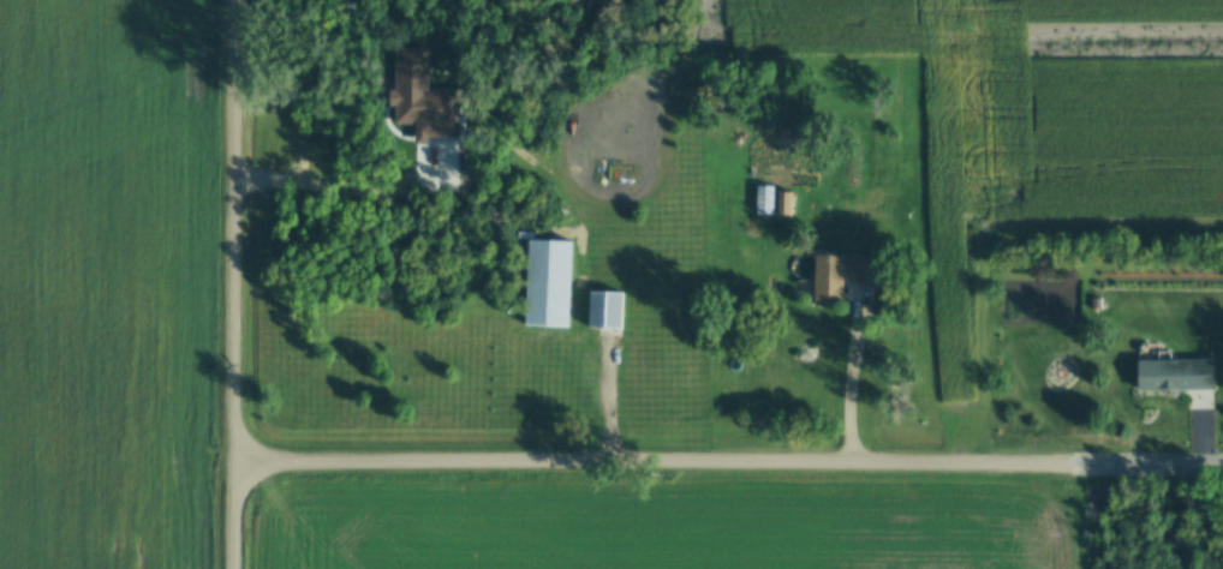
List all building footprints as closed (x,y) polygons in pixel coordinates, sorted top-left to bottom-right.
[(782,192),(793,193),(792,216),(782,216),(782,192)] [(573,242),(569,329),(526,328),(530,240),(573,242)] [(851,281),(847,281),(846,304),(817,303),(819,256),(870,258),(870,282),(865,282),(865,286),(849,284),(851,281)] [(592,292),(625,293),(624,328),(590,327),(592,292)] [(1091,299),(1100,299),(1100,310),(1091,310),(1091,299)] [(1216,360),(1216,389),(1141,391),(1140,361),(1216,360)]
